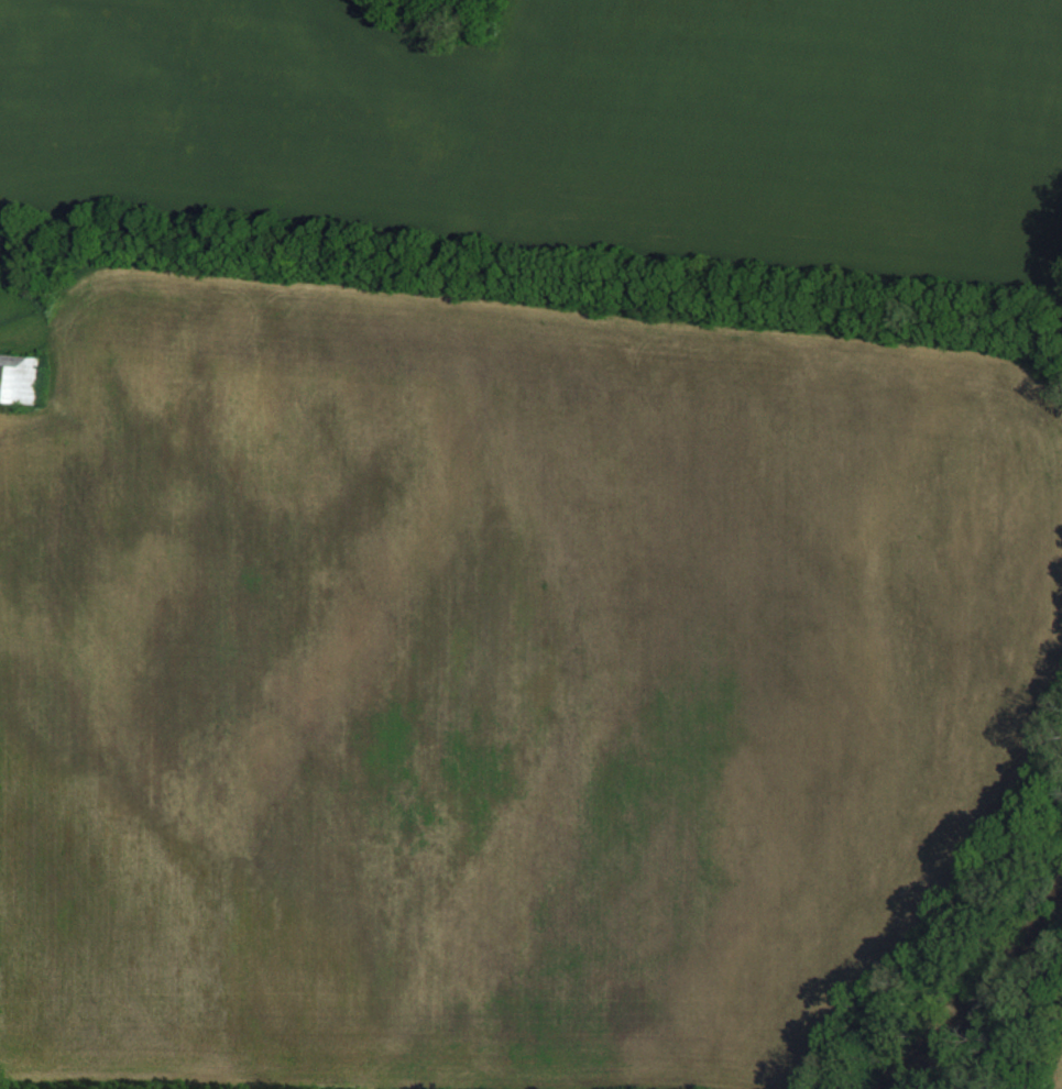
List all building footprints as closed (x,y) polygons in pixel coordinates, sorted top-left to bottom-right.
[(40,357),(0,355),(0,402),(38,404),(40,357)]
